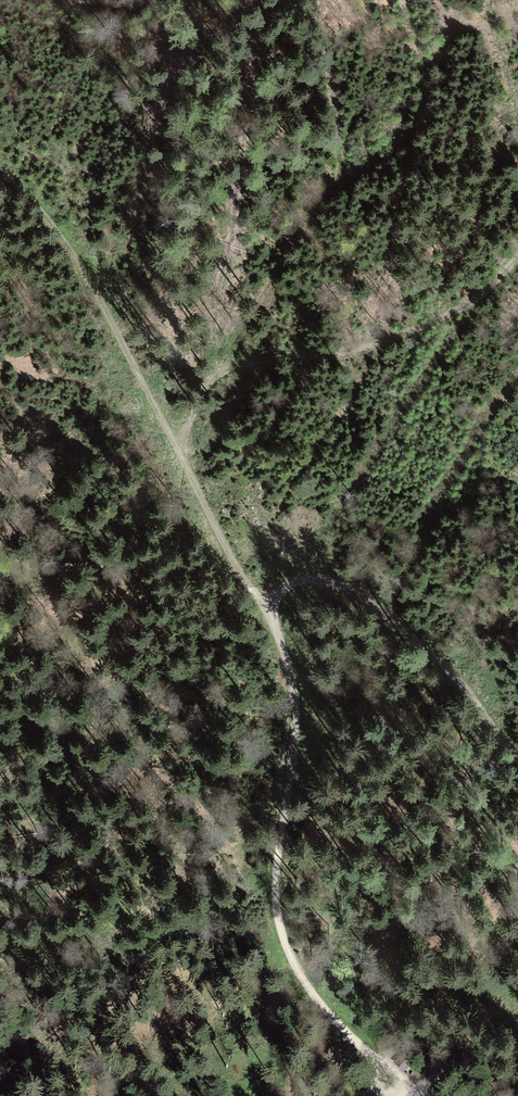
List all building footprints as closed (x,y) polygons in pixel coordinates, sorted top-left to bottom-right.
[(323,1049),(319,1054),(320,1060),(329,1069),(334,1062),(332,1060),(337,1054),(330,1048),(323,1049)] [(404,1067),(401,1054),(389,1057),(393,1070),(404,1067)]
